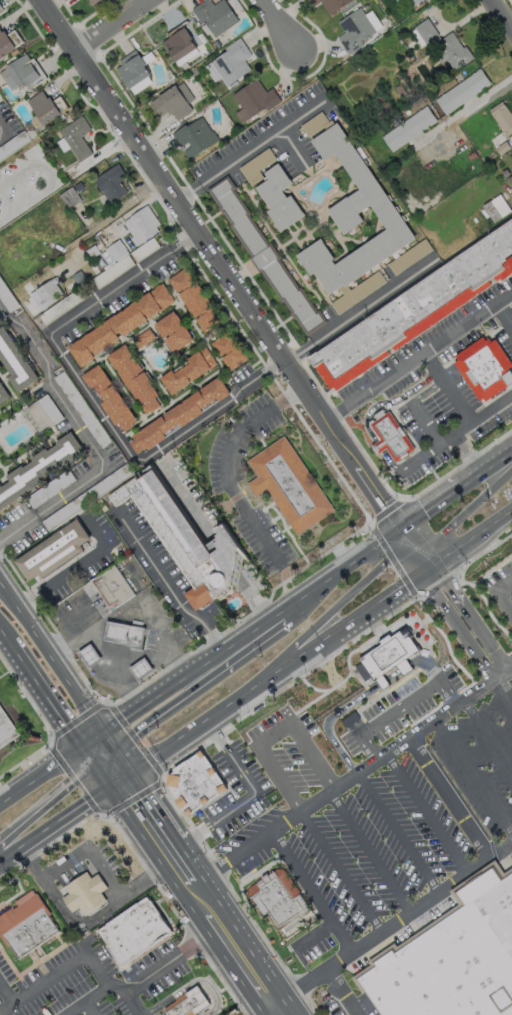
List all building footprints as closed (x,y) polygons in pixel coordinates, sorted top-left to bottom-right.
[(212,4),(219,0),(223,0),(237,21),(213,37),(202,21),(199,23),(190,8),(202,0),(209,0),(212,4)] [(312,6),(308,0),(352,0),(329,15),(327,12),(326,13),(321,5),(319,1),(312,6)] [(409,8),(404,0),(421,0),(409,8)] [(355,6),(356,8),(359,6),(364,13),(370,9),(381,26),(359,41),(362,44),(347,54),(335,36),(343,31),(336,22),(352,11),(350,9),(355,6)] [(409,30),(420,47),(438,36),(428,18),(409,30)] [(179,24),(182,27),(183,27),(190,38),(189,39),(194,47),(173,62),(160,42),(167,37),(165,34),(179,24)] [(15,47),(0,57),(0,31),(2,30),(5,34),(13,29),(21,41),(14,46),(15,47)] [(450,31),(462,47),(464,45),(472,57),(453,70),(445,59),(439,62),(434,55),(440,51),(437,47),(441,44),(438,39),(450,31)] [(249,69),(225,85),(209,61),(225,50),(222,47),(238,37),(250,55),(243,60),(249,69)] [(133,49),(137,54),(138,53),(145,64),(143,66),(149,74),(128,89),(114,68),(120,64),(117,60),(133,49)] [(24,53),(29,60),(32,58),(45,78),(28,89),(24,84),(18,88),(17,85),(10,90),(2,78),(9,74),(4,67),(24,53)] [(489,83),(444,115),(434,99),(479,68),(489,83)] [(255,77),(264,91),(270,87),(280,100),(265,110),(263,107),(241,123),(233,112),(240,107),(231,94),(255,77)] [(181,81),(192,98),(186,103),(191,110),(176,120),(171,112),(168,114),(166,111),(157,116),(147,101),(173,84),(175,86),(181,81)] [(40,90),(46,98),(48,96),(51,100),(58,95),(67,107),(59,112),(60,113),(42,125),(26,100),(40,90)] [(510,112),(511,115),(511,116),(511,117),(511,118),(511,131),(504,136),(486,108),(500,100),(508,113),(510,112)] [(436,120),(391,152),(380,136),(425,105),(436,120)] [(319,111),(326,122),(330,119),(333,124),(336,123),(414,238),(345,285),(348,289),(341,294),(339,291),(337,293),(334,289),(327,295),(312,273),(308,275),(294,255),(319,238),(332,258),(330,260),(333,264),(384,229),(368,205),(356,213),(362,220),(342,234),(325,210),(345,196),(346,197),(357,189),(333,153),(323,161),(309,141),(312,139),(309,135),(307,137),(299,125),(319,111)] [(90,153),(77,161),(57,130),(80,115),(89,129),(79,136),(90,153)] [(200,116),(210,131),(211,130),(217,139),(187,159),(170,133),(184,124),(185,125),(200,116)] [(118,181),(126,192),(109,203),(101,191),(100,192),(91,179),(116,163),(124,175),(121,177),(122,178),(118,181)] [(280,190),(285,198),(290,195),(303,215),(278,231),(265,212),(269,209),(262,199),(260,200),(257,195),(259,194),(254,187),(267,179),(263,173),(277,163),(291,183),(280,190)] [(249,214),(248,214),(266,243),(268,242),(279,258),(278,259),(297,287),(299,286),(314,310),(317,309),(325,322),(304,336),(293,319),(292,320),(287,312),(288,311),(281,301),(279,303),(259,272),(257,273),(247,257),(248,256),(227,225),(228,224),(222,214),(221,215),(216,207),(205,189),(226,175),(234,188),(233,189),(249,214)] [(157,230),(134,245),(128,237),(131,235),(121,221),(128,216),(128,215),(145,204),(158,223),(154,226),(157,230)] [(327,389),(336,389),(511,269),(511,216),(307,358),(327,389)] [(99,251),(106,265),(127,254),(120,240),(99,251)] [(185,266),(190,275),(191,274),(196,282),(195,282),(221,320),(212,326),(213,326),(208,329),(207,329),(202,332),(194,319),(198,316),(197,314),(192,317),(176,293),(181,290),(180,289),(175,292),(166,279),(185,266)] [(55,275),(57,279),(55,280),(56,281),(54,283),(61,293),(42,307),(38,301),(35,303),(23,286),(27,283),(32,290),(53,276),(53,277),(55,275)] [(161,282),(174,301),(148,318),(144,313),(143,314),(146,319),(122,335),(120,332),(116,335),(118,338),(94,355),(91,350),(90,351),(94,357),(80,367),(67,347),(71,344),(71,343),(78,338),(78,339),(82,336),(87,333),(100,324),(100,323),(114,314),(115,314),(121,310),(121,311),(124,309),(123,308),(129,304),(140,296),(140,297),(153,288),(153,287),(158,283),(159,284),(161,282)] [(173,310),(175,314),(176,313),(181,322),(184,328),(185,327),(191,335),(190,336),(192,339),(173,353),(163,339),(168,336),(167,334),(162,337),(153,324),(173,310)] [(10,374),(0,359),(0,326),(2,325),(38,377),(17,392),(6,376),(10,374)] [(155,337),(138,348),(131,338),(148,327),(155,337)] [(227,330),(247,357),(228,370),(219,357),(224,354),(222,352),(218,355),(209,343),(214,339),(214,338),(218,335),(218,336),(227,330)] [(484,340),(457,357),(456,366),(479,402),(486,402),(511,384),(511,371),(510,368),(511,367),(511,365),(495,341),(484,340)] [(125,343),(142,369),(139,371),(140,373),(143,371),(151,383),(150,384),(157,394),(154,397),(160,406),(151,412),(149,410),(145,413),(129,389),(128,389),(120,377),(121,377),(117,371),(118,370),(116,368),(115,369),(106,356),(125,343)] [(215,363),(170,394),(158,377),(170,369),(172,373),(188,362),(186,359),(204,346),(215,363)] [(111,382),(106,386),(107,387),(112,384),(136,419),(132,423),(133,424),(124,430),(118,421),(114,424),(100,403),(103,400),(92,385),(89,387),(81,375),(98,363),(111,382)] [(229,393),(217,401),(215,397),(199,408),(201,411),(192,418),(191,417),(189,419),(189,420),(180,426),(178,423),(162,433),(164,437),(146,449),(145,447),(136,453),(129,442),(133,439),(130,435),(160,415),(163,419),(164,418),(161,414),(178,403),(181,401),(180,401),(197,389),(200,394),(201,393),(198,389),(217,376),(229,393)] [(9,397),(0,403),(0,384),(9,397)] [(388,411),(369,423),(379,439),(375,441),(372,443),(378,452),(381,450),(384,447),(393,460),(413,447),(388,411)] [(34,486),(0,509),(0,486),(8,481),(6,478),(8,476),(6,474),(20,465),(21,467),(31,461),(29,458),(44,448),(46,450),(55,444),(53,442),(69,431),(83,452),(55,471),(53,466),(42,474),(44,477),(33,485),(34,486)] [(284,434),(245,460),(255,476),(247,481),(255,494),(265,487),(296,534),(333,509),(284,434)] [(109,496),(116,506),(131,495),(192,587),(184,593),(195,610),(217,596),(219,599),(237,588),(243,553),(225,523),(216,528),(219,533),(216,535),(218,537),(215,539),(218,543),(216,544),(219,548),(212,552),(154,469),(138,479),(136,477),(109,496)] [(77,521),(15,562),(27,580),(37,573),(41,579),(84,550),(82,546),(90,541),(77,521)] [(113,563),(94,577),(96,581),(94,582),(108,604),(111,602),(114,607),(134,593),(113,563)] [(108,620),(105,638),(141,645),(145,628),(108,620)] [(354,651),(369,671),(370,670),(372,674),(376,679),(382,675),(378,670),(376,667),(390,657),(393,660),(398,667),(408,659),(403,653),(401,650),(414,641),(404,627),(400,630),(394,621),(385,627),(384,625),(373,633),(375,636),(354,651)] [(90,644),(79,651),(89,666),(100,659),(90,644)] [(144,658),(130,668),(138,679),(152,669),(144,658)] [(21,735),(0,705),(0,750),(21,735)] [(188,817),(228,790),(202,752),(172,773),(170,789),(188,817)] [(377,1014),(511,1014),(511,874),(505,879),(494,863),(451,892),(460,907),(397,949),(393,944),(367,961),(371,968),(353,980),(377,1014)] [(248,893),(267,923),(272,920),(286,941),(315,920),(282,869),(271,869),(250,884),(248,893)] [(88,872),(65,887),(70,893),(62,899),(71,914),(80,909),(85,916),(106,901),(102,894),(107,889),(98,874),(92,878),(88,872)] [(8,949),(11,947),(19,959),(57,933),(47,917),(51,914),(37,894),(0,919),(0,937),(8,949)] [(97,932),(120,967),(172,931),(148,897),(97,932)] [(166,1010),(169,1014),(196,1014),(211,1005),(199,988),(166,1010)]
